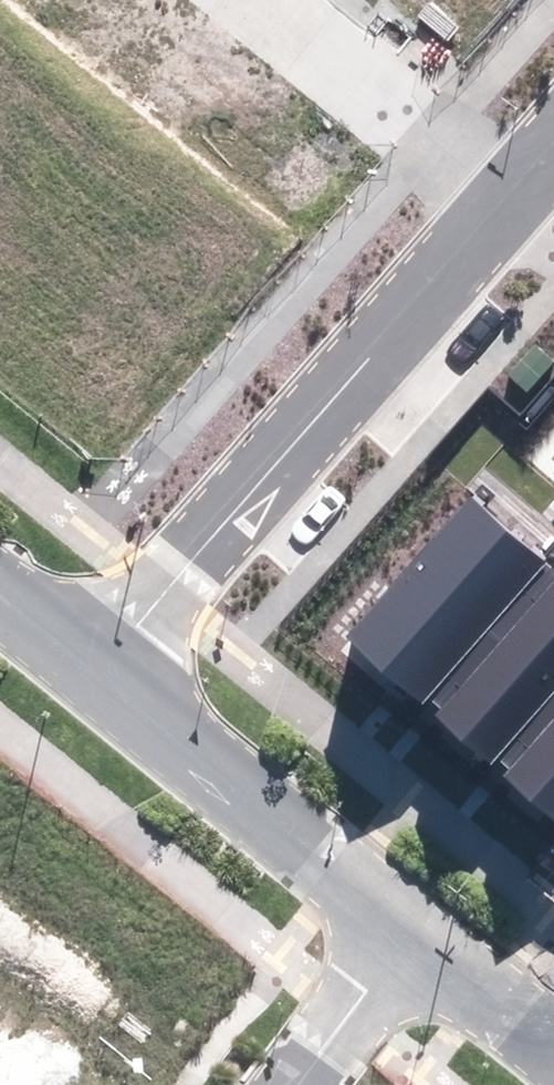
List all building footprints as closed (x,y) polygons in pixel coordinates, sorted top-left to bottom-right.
[(553,362),(531,341),(504,370),(527,391),(553,362)] [(553,542),(484,482),(359,623),(427,683),(553,542)] [(553,542),(427,683),(495,744),(553,678),(553,544),(553,542)] [(495,744),(553,796),(553,678),(495,744)]
